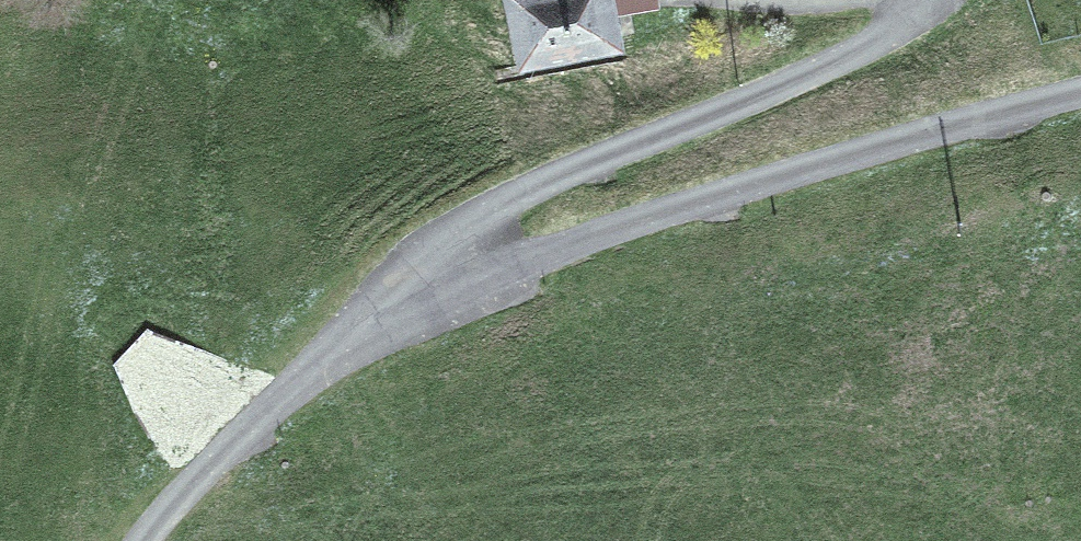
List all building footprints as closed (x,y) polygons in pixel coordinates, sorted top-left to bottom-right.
[(523,53),(608,37),(601,0),(513,0),(523,53)]
